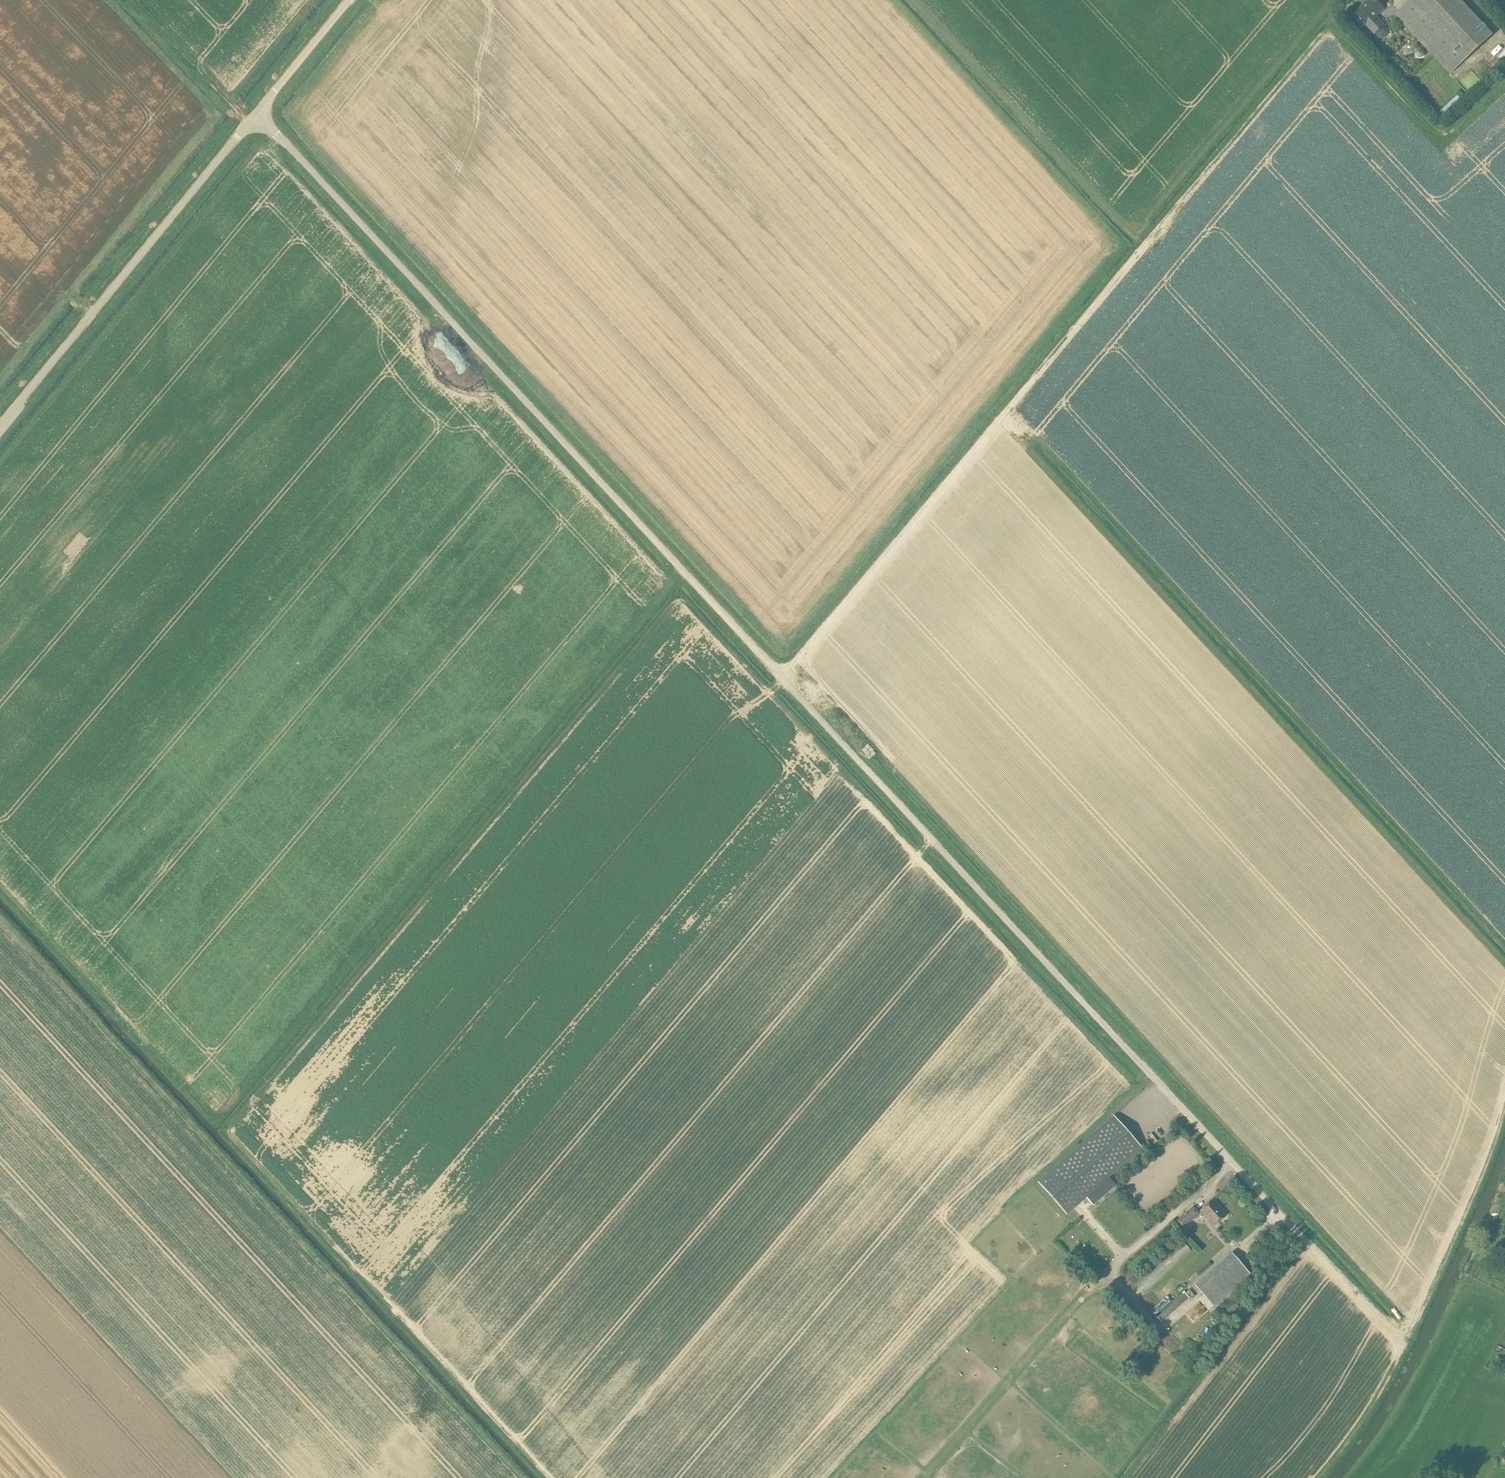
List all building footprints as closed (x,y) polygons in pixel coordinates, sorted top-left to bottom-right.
[(1375,34),(1381,40),(1390,32),(1384,25),(1378,19),(1377,20),(1375,17),(1384,9),(1376,0),(1370,0),(1356,13),(1367,25),(1375,34)] [(1402,22),(1450,73),(1492,34),(1461,0),(1411,0),(1395,15),(1402,22)] [(1415,52),(1415,54),(1416,55),(1417,56),(1418,57),(1419,58),(1421,58),(1422,57),(1424,56),(1424,55),(1425,54),(1425,52),(1424,51),(1423,49),(1421,49),(1420,49),(1419,49),(1417,49),(1416,51),(1415,52)] [(1394,58),(1391,62),(1390,63),(1406,81),(1411,76),(1394,58)] [(1437,114),(1441,117),(1461,99),(1460,98),(1464,95),(1459,90),(1455,94),(1456,96),(1437,114)] [(1109,1177),(1142,1148),(1113,1115),(1037,1182),(1067,1215),(1086,1197),(1109,1177)] [(1109,1177),(1086,1197),(1093,1205),(1100,1199),(1116,1185),(1109,1177)] [(1212,1200),(1205,1207),(1198,1213),(1193,1208),(1178,1221),(1183,1227),(1201,1211),(1214,1226),(1226,1215),(1212,1200)] [(1231,1253),(1224,1259),(1195,1285),(1214,1305),(1249,1274),(1231,1253)] [(1211,1265),(1208,1262),(1196,1273),(1199,1276),(1211,1265)]
